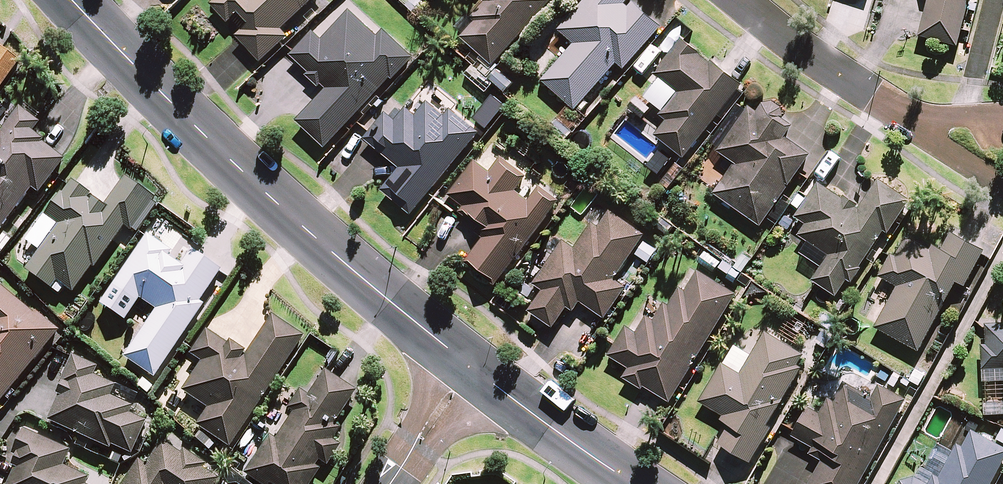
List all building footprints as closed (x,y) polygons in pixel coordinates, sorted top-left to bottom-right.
[(210,5),(228,23),(234,17),(246,30),(238,38),(260,62),(286,38),(280,31),(314,0),(216,0),(210,5)] [(486,3),(458,37),(495,66),(548,0),(482,0),(486,3)] [(559,31),(574,44),(542,82),(575,110),(616,63),(624,69),(659,27),(628,0),(586,0),(559,31)] [(918,36),(955,46),(968,0),(928,0),(918,36)] [(308,72),(303,77),(318,90),(322,85),(327,89),(297,122),(325,148),(390,78),(393,80),(412,59),(383,31),(378,36),(351,10),(323,41),(314,32),(291,56),(308,72)] [(739,86),(681,41),(653,77),(659,81),(645,99),(670,118),(655,137),(683,158),(739,86)] [(18,62),(0,50),(0,87),(18,62)] [(493,83),(473,65),(463,77),(483,95),(493,83)] [(515,82),(501,69),(491,80),(505,93),(515,82)] [(784,111),(762,97),(752,112),(748,110),(719,153),(735,164),(718,189),(714,195),(760,226),(809,155),(784,138),(791,127),(778,119),(784,111)] [(658,116),(637,98),(628,108),(649,126),(658,116)] [(444,116),(428,103),(416,117),(406,109),(396,122),(390,117),(369,143),(400,169),(382,191),(410,215),(479,133),(450,109),(444,116)] [(20,108),(2,132),(0,130),(0,230),(31,189),(37,194),(62,160),(28,135),(38,122),(20,108)] [(516,191),(527,178),(501,158),(496,164),(482,153),(448,197),(483,225),(476,233),(484,239),(467,260),(496,282),(558,202),(537,185),(526,199),(516,191)] [(105,206),(72,181),(45,217),(59,227),(25,271),(57,295),(63,287),(73,295),(124,227),(130,231),(150,205),(122,184),(105,206)] [(907,202),(880,181),(858,210),(821,182),(794,217),(805,225),(798,234),(829,257),(812,280),(835,297),(907,202)] [(551,328),(567,307),(573,312),(581,302),(603,319),(626,288),(614,278),(645,237),(606,207),(574,250),(564,242),(533,284),(544,292),(529,312),(551,328)] [(982,252),(950,234),(938,256),(902,236),(879,277),(897,287),(875,328),(918,352),(956,282),(963,286),(982,252)] [(168,252),(145,236),(111,287),(136,304),(139,300),(155,311),(123,358),(155,380),(204,308),(197,304),(220,270),(191,251),(181,265),(166,255),(168,252)] [(736,295),(697,271),(685,290),(680,287),(657,324),(646,317),(635,335),(626,329),(608,356),(629,369),(623,378),(641,390),(643,386),(668,402),(736,295)] [(56,334),(0,287),(0,402),(56,334)] [(201,430),(195,440),(211,451),(218,441),(228,448),(303,339),(272,318),(246,356),(208,330),(191,356),(202,364),(182,393),(208,410),(196,427),(201,430)] [(986,325),(986,346),(982,346),(983,417),(1002,417),(1002,325),(986,325)] [(701,404),(722,415),(718,422),(728,427),(718,445),(748,461),(806,356),(764,332),(740,375),(722,365),(701,404)] [(96,370),(72,358),(55,394),(59,396),(47,422),(81,437),(108,450),(110,446),(129,456),(145,423),(127,414),(131,405),(112,396),(116,387),(93,377),(96,370)] [(344,408),(355,393),(325,372),(307,398),(300,393),(288,410),(294,413),(278,438),(271,433),(243,474),(258,483),(310,483),(323,464),(327,467),(334,457),(342,446),(334,440),(339,432),(332,427),(344,408)] [(844,385),(835,402),(829,399),(819,416),(809,410),(793,438),(814,449),(810,456),(822,462),(810,483),(860,483),(906,402),(879,387),(872,401),(844,385)] [(999,427),(993,441),(1002,446),(1002,429),(999,427)] [(1002,462),(1002,450),(965,429),(944,469),(939,479),(932,475),(929,482),(918,477),(915,477),(912,477),(909,477),(906,478),(903,480),(901,482),(899,483),(991,483),(1002,462)] [(23,430),(9,457),(19,462),(7,483),(85,483),(87,479),(62,467),(69,453),(23,430)] [(163,442),(145,469),(138,464),(124,483),(216,483),(219,480),(163,442)]
